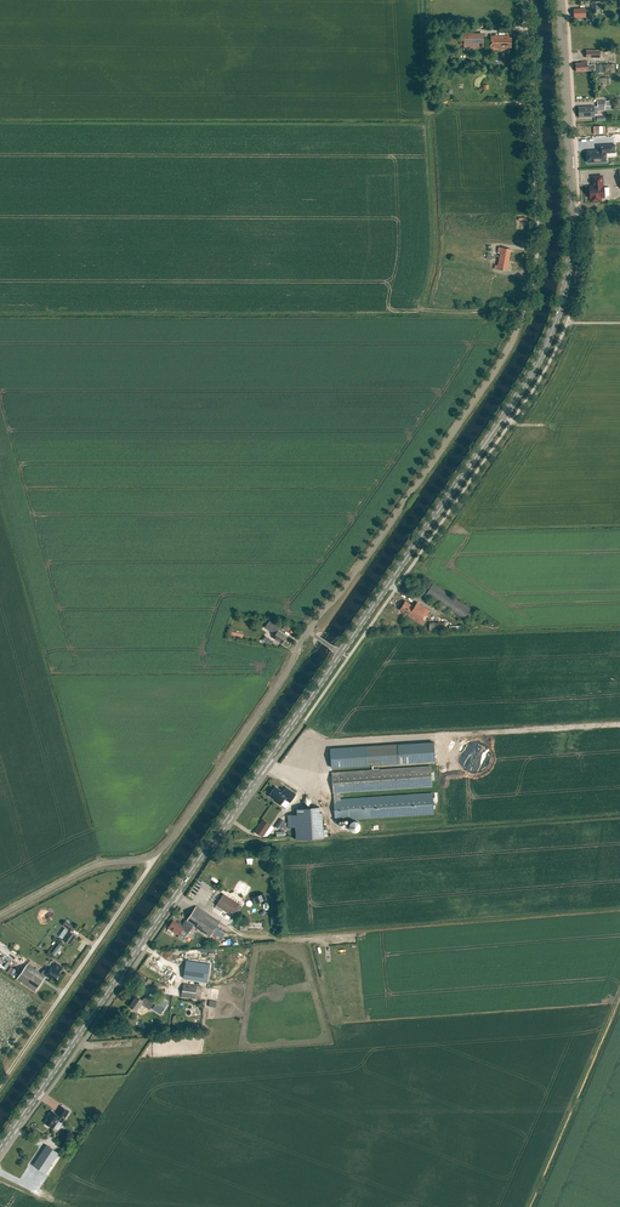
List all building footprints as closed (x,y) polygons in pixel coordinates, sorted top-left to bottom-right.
[(592,11),(600,10),(600,2),(592,2),(592,11)] [(585,8),(574,9),(574,18),(586,17),(585,8)] [(464,36),(464,46),(484,47),(484,36),(464,36)] [(491,36),(490,50),(504,50),(504,49),(509,49),(509,47),(511,47),(511,38),(509,38),(509,36),(491,36)] [(587,50),(586,58),(601,58),(601,57),(601,51),(601,50),(587,50)] [(581,63),(576,63),(576,71),(596,70),(595,64),(589,65),(589,61),(581,62),(581,63)] [(610,101),(597,102),(598,106),(578,107),(579,117),(594,116),(594,113),(598,113),(597,110),(605,110),(605,106),(610,106),(610,101)] [(595,151),(587,151),(588,162),(606,161),(605,152),(615,152),(614,145),(598,146),(598,152),(595,152),(595,151)] [(593,177),(593,187),(589,187),(590,198),(593,198),(593,199),(594,199),(595,200),(596,200),(597,200),(598,199),(598,198),(598,197),(604,197),(604,186),(602,186),(601,176),(593,177)] [(498,251),(501,251),(498,265),(495,265),(495,269),(507,271),(511,249),(499,247),(498,251)] [(467,620),(474,610),(433,583),(426,594),(467,620)] [(414,607),(414,606),(406,601),(400,609),(408,615),(408,616),(414,607)] [(414,607),(408,616),(421,624),(430,611),(417,602),(414,606),(414,607)] [(278,630),(281,627),(270,620),(265,627),(275,634),(273,638),(282,644),(287,636),(278,630)] [(429,630),(445,630),(445,622),(429,623),(429,630)] [(399,763),(435,761),(434,742),(397,744),(330,749),(332,768),(399,763)] [(340,799),(340,793),(432,787),(430,766),(332,773),(333,793),(334,793),(334,800),(335,820),(434,814),(432,793),(340,799)] [(275,799),(282,804),(286,798),(291,801),(297,793),(287,786),(284,791),(276,786),(270,795),(275,798),(275,799)] [(296,839),(324,838),(322,813),(320,813),(319,807),(297,808),(297,814),(288,815),(288,828),(296,827),(296,839)] [(282,830),(287,823),(280,818),(275,826),(282,830)] [(263,837),(271,825),(263,819),(255,831),(263,837)] [(232,916),(240,904),(224,894),(216,905),(232,916)] [(173,932),(179,936),(183,930),(188,933),(192,926),(210,937),(213,933),(216,935),(220,929),(217,927),(220,922),(196,906),(184,926),(180,923),(179,924),(173,920),(169,927),(174,931),(173,932)] [(71,931),(74,926),(65,920),(62,925),(71,931)] [(70,944),(76,936),(69,930),(63,939),(70,944)] [(58,944),(52,953),(55,956),(62,947),(58,944)] [(186,960),(183,978),(207,982),(210,964),(186,960)] [(60,971),(63,967),(56,962),(53,968),(51,967),(48,972),(44,969),(41,973),(27,964),(17,979),(35,991),(47,975),(57,982),(62,974),(59,972),(59,970),(60,971)] [(200,999),(202,986),(196,985),(183,984),(181,997),(195,998),(200,999)] [(143,1000),(136,996),(130,1006),(137,1010),(141,1004),(145,1006),(150,1009),(155,1002),(150,999),(146,996),(143,1000)] [(159,1000),(155,1006),(162,1011),(167,1005),(164,1003),(165,1001),(163,1000),(162,1002),(159,1000)] [(62,1122),(69,1111),(62,1106),(57,1114),(52,1111),(48,1118),(45,1123),(46,1123),(46,1125),(49,1126),(50,1126),(53,1128),(59,1120),(62,1122)] [(46,1173),(59,1153),(47,1145),(33,1165),(46,1173)]
